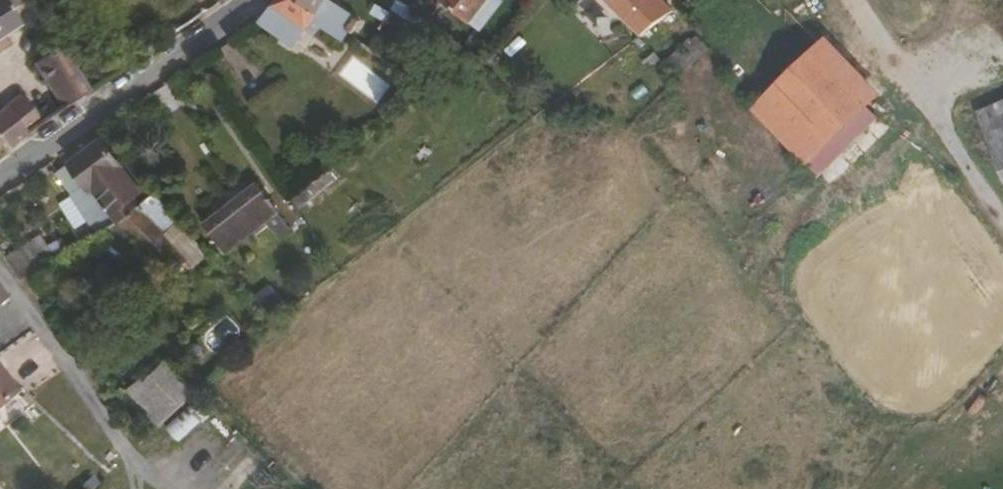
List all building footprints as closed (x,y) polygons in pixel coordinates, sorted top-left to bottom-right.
[(15,0),(1,0),(0,1),(0,21),(9,36),(4,40),(17,60),(43,42),(15,0)] [(211,11),(222,4),(220,0),(204,0),(211,11)] [(324,0),(278,0),(247,32),(287,57),(324,0)] [(490,0),(442,0),(440,3),(470,25),(473,21),(490,0)] [(503,3),(499,0),(490,0),(473,21),(481,28),(503,3)] [(624,21),(646,0),(604,0),(624,21)] [(356,19),(330,2),(320,19),(345,35),(356,19)] [(345,35),(320,19),(316,24),(341,40),(345,35)] [(4,40),(9,36),(0,21),(0,42),(4,40)] [(481,28),(473,21),(470,25),(478,32),(481,28)] [(84,101),(43,42),(17,60),(58,120),(84,101)] [(881,110),(828,55),(814,68),(867,124),(881,110)] [(862,144),(875,132),(867,124),(814,68),(763,117),(815,170),(827,159),(842,174),(867,150),(862,144)] [(976,108),(987,135),(1002,174),(1002,97),(976,108)] [(2,115),(0,117),(0,156),(3,159),(22,146),(2,115)] [(140,200),(100,150),(54,184),(70,200),(72,206),(103,235),(144,206),(140,200)] [(303,211),(345,176),(338,166),(296,201),(303,211)] [(211,257),(154,186),(140,200),(144,206),(191,264),(196,269),(211,257)] [(228,255),(267,223),(281,240),(294,230),(260,188),(208,229),(228,255)] [(103,235),(72,206),(64,212),(86,235),(93,242),(103,235)] [(191,264),(144,206),(103,235),(125,257),(141,242),(174,279),(191,264)] [(53,254),(44,239),(9,262),(18,275),(36,278),(60,263),(53,254)] [(6,293),(3,295),(0,291),(0,356),(34,331),(6,293)] [(37,335),(34,331),(0,356),(0,371),(15,391),(21,387),(30,395),(61,372),(37,335)] [(158,424),(200,387),(172,356),(136,389),(151,406),(146,411),(158,424)] [(0,371),(0,404),(15,391),(0,371)]
